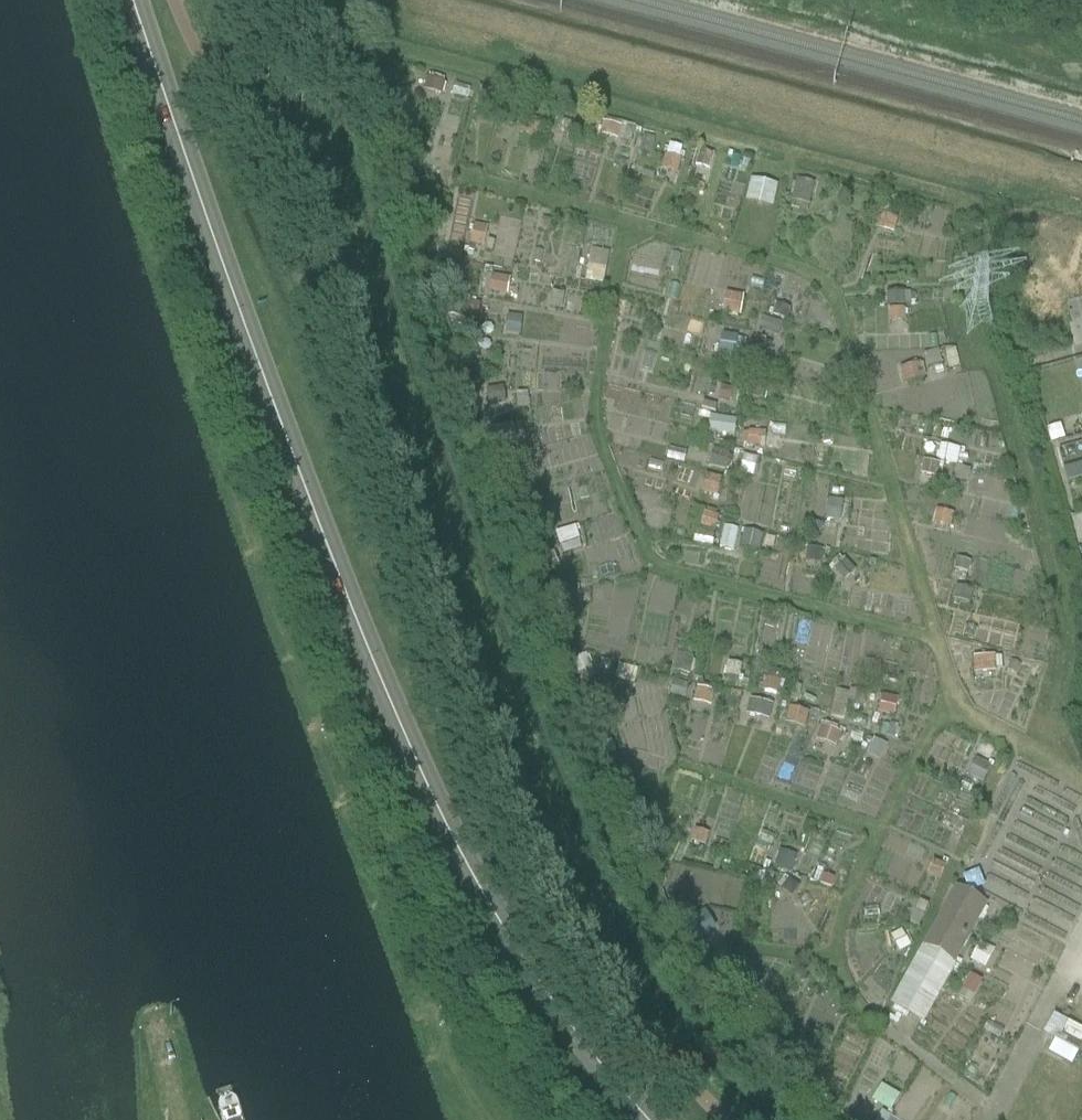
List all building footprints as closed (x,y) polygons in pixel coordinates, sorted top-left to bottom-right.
[(747,201),(774,207),(780,184),(752,177),(747,201)] [(906,322),(907,303),(908,293),(890,293),(889,322),(906,322)] [(742,299),(727,298),(726,312),(742,313),(742,299)] [(1053,444),(1081,437),(1081,436),(1077,415),(1048,423),(1053,444)] [(975,656),(974,671),(995,673),(996,657),(975,656)] [(955,890),(944,910),(949,913),(930,947),(954,961),(983,906),(955,890)] [(1060,1019),(1054,1029),(1055,1029),(1050,1038),(1073,1051),(1078,1041),(1081,1043),(1081,1031),(1060,1019)] [(890,1112),(900,1098),(884,1086),(874,1100),(890,1112)]
